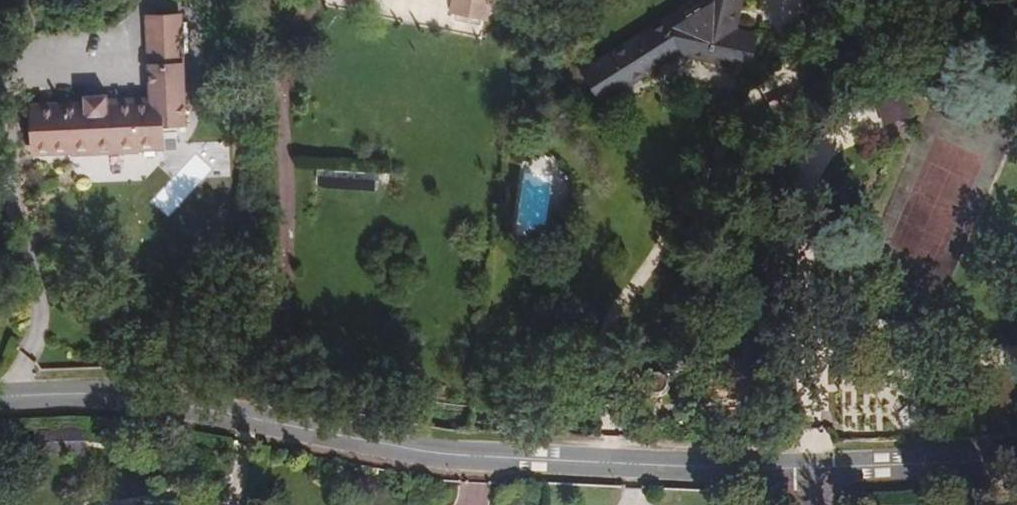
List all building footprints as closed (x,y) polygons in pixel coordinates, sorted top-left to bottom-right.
[(460,13),(482,19),(488,21),(493,0),(454,0),(451,11),(460,13)] [(741,0),(699,0),(577,74),(598,106),(675,59),(745,77),(757,38),(733,32),(741,0)] [(482,19),(460,13),(458,24),(479,28),(482,19)] [(183,46),(182,25),(181,16),(146,17),(149,67),(157,67),(160,99),(150,100),(109,102),(107,96),(82,97),(82,103),(31,106),(33,138),(69,135),(70,148),(138,144),(137,132),(160,131),(160,122),(188,121),(183,46)] [(197,24),(182,25),(183,46),(199,46),(197,24)] [(157,67),(149,67),(150,100),(160,99),(157,67)] [(916,132),(902,90),(876,96),(889,140),(916,132)] [(770,102),(776,116),(793,111),(788,97),(770,102)] [(835,132),(825,102),(798,110),(807,140),(835,132)] [(160,142),(160,131),(137,132),(138,144),(160,142)] [(69,135),(33,138),(34,150),(70,148),(69,135)] [(670,392),(671,389),(670,386),(669,383),(668,381),(666,379),(664,377),(662,376),(659,375),(656,375),(653,375),(651,376),(648,378),(646,379),(643,384),(642,387),(642,389),(643,392),(643,395),(645,397),(647,399),(649,401),(651,402),(656,403),(659,403),(662,402),(664,401),(667,399),(668,397),(670,395),(670,392)]
